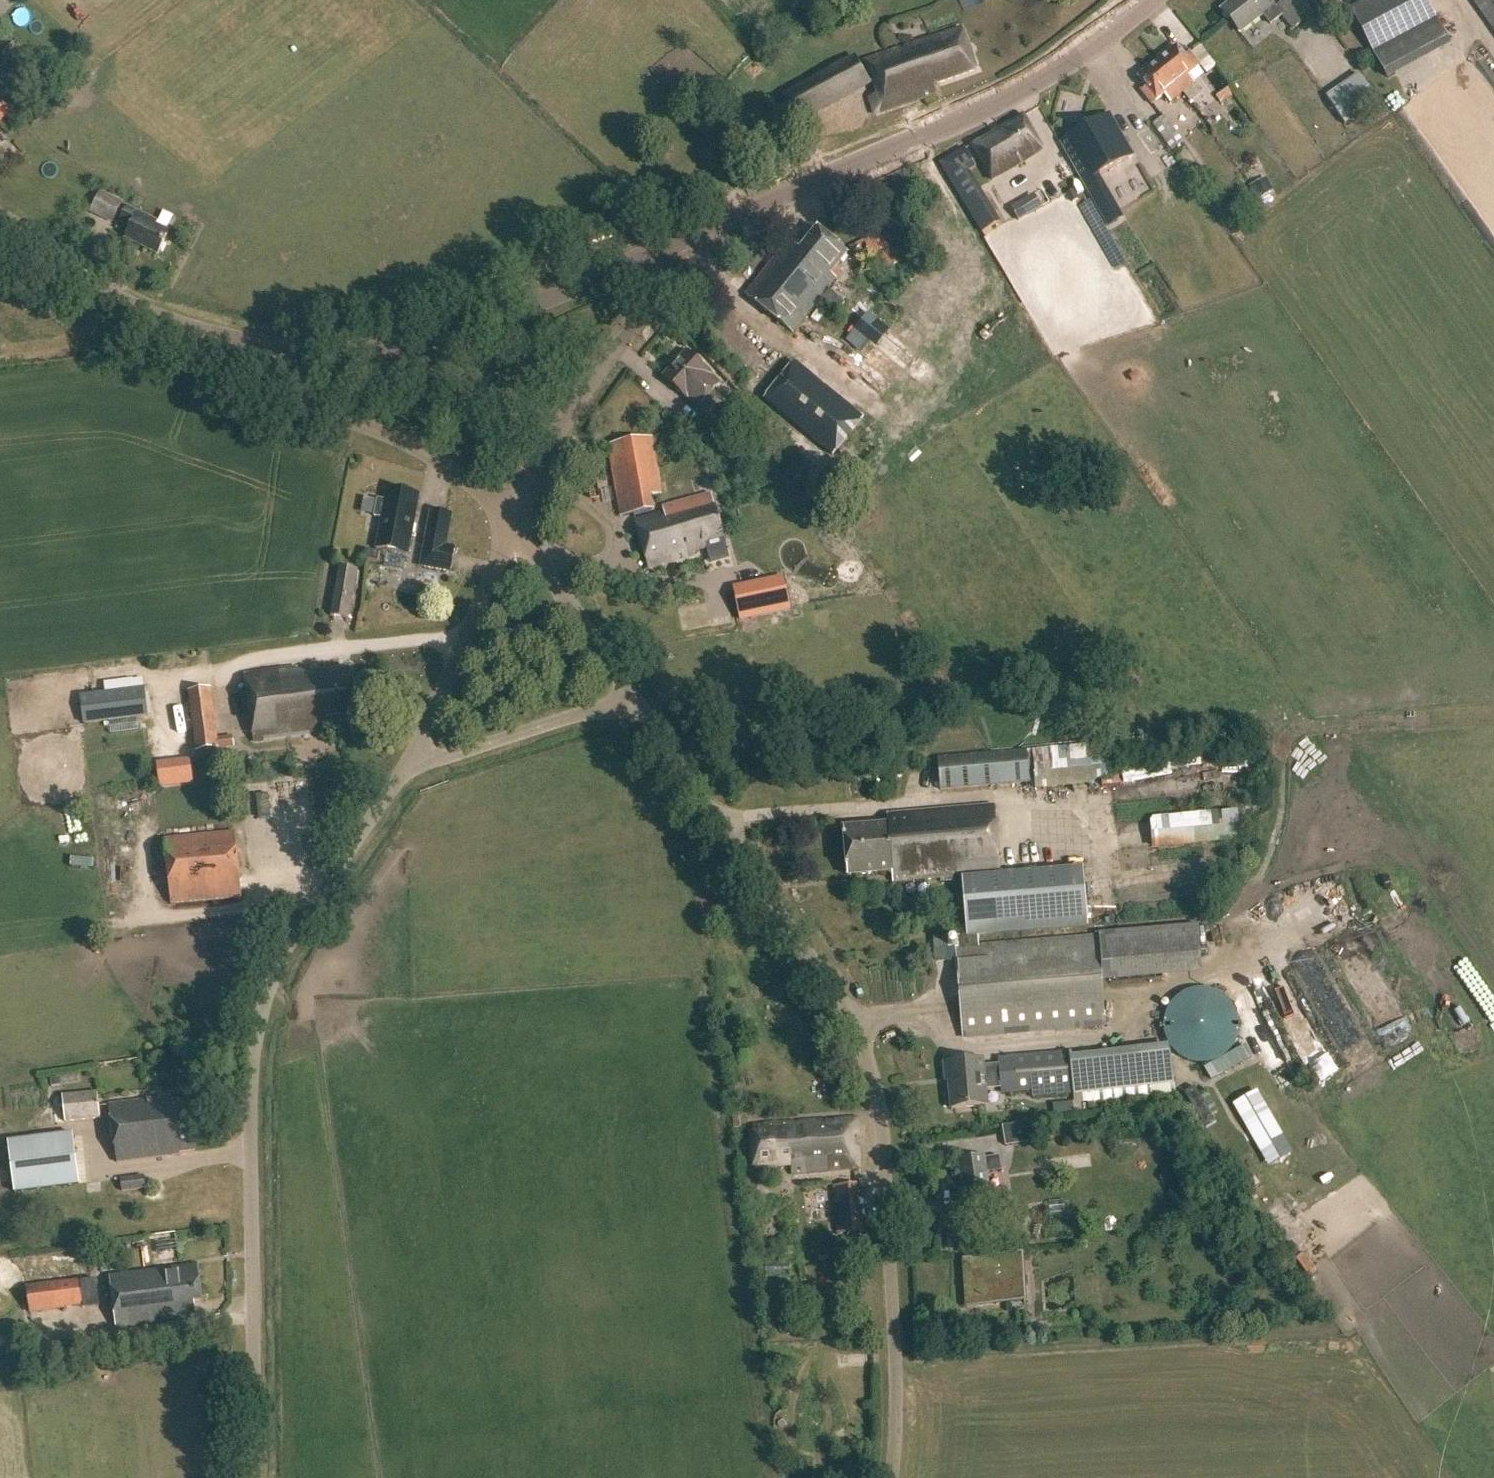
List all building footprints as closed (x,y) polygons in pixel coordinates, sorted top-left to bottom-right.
[(1220,8),(1238,32),(1261,14),(1269,24),(1280,15),(1275,7),(1275,6),(1273,4),(1270,0),(1231,0),(1220,8)] [(1275,7),(1280,15),(1291,29),(1303,20),(1288,0),(1284,0),(1275,7)] [(1350,10),(1372,53),(1373,53),(1374,56),(1437,21),(1426,0),(1368,0),(1350,10)] [(1493,31),(1493,0),(1472,0),(1493,31)] [(870,99),(876,115),(937,93),(935,87),(978,71),(962,29),(865,65),(877,96),(870,99)] [(1159,63),(1180,89),(1193,79),(1190,75),(1201,67),(1201,66),(1200,64),(1190,52),(1184,58),(1176,48),(1159,63)] [(781,97),(798,123),(870,82),(853,55),(781,97)] [(1209,58),(1200,64),(1201,66),(1201,67),(1206,74),(1216,67),(1209,58)] [(1143,91),(1154,104),(1165,95),(1168,99),(1180,89),(1159,63),(1140,78),(1148,88),(1143,91)] [(1242,72),(1247,83),(1262,76),(1256,65),(1242,72)] [(1322,95),(1342,123),(1374,99),(1354,71),(1322,95)] [(1227,89),(1216,97),(1221,105),(1232,97),(1227,89)] [(13,107),(1,95),(0,95),(0,121),(13,107)] [(1062,143),(1086,184),(1137,155),(1112,113),(1062,143)] [(1152,123),(1172,150),(1183,140),(1163,114),(1152,123)] [(974,147),(994,181),(1045,150),(1025,116),(974,147)] [(965,205),(982,194),(969,172),(975,167),(964,149),(940,163),(965,205)] [(100,194),(91,212),(112,222),(121,204),(100,194)] [(1013,211),(1017,219),(1035,209),(1030,201),(1013,211)] [(1109,203),(1098,209),(1108,227),(1119,221),(1109,203)] [(125,239),(158,255),(168,233),(155,226),(157,222),(126,207),(119,223),(130,229),(125,239)] [(860,238),(866,254),(886,246),(880,230),(860,238)] [(790,243),(746,297),(791,333),(834,281),(829,278),(847,256),(818,232),(802,252),(790,243)] [(923,367),(939,350),(921,334),(944,309),(937,303),(950,288),(942,279),(923,300),(919,297),(898,320),(896,318),(883,331),(923,367)] [(872,327),(829,368),(875,415),(917,374),(898,355),(899,355),(872,327)] [(688,352),(665,377),(690,400),(691,400),(700,408),(722,384),(713,376),(713,375),(688,352)] [(793,363),(762,402),(831,458),(862,419),(793,363)] [(691,425),(715,447),(728,434),(702,411),(691,425)] [(650,436),(606,444),(620,518),(654,511),(652,497),(661,495),(650,436)] [(376,547),(408,553),(419,496),(387,490),(376,547)] [(665,513),(635,521),(647,566),(694,554),(693,550),(704,547),(703,542),(704,541),(710,563),(729,558),(712,495),(664,507),(665,513)] [(431,511),(424,541),(445,546),(452,516),(431,511)] [(445,546),(424,541),(419,566),(449,573),(455,548),(445,546)] [(368,552),(367,562),(381,564),(383,554),(368,552)] [(330,617),(348,621),(359,572),(341,568),(330,617)] [(771,579),(733,586),(739,621),(791,611),(789,598),(775,601),(771,579)] [(245,676),(254,743),(317,735),(316,724),(357,719),(351,671),(308,676),(296,673),(296,669),(245,676)] [(79,694),(82,723),(147,715),(144,686),(79,694)] [(210,690),(189,693),(196,751),(233,747),(232,737),(217,739),(210,690)] [(1101,746),(1026,751),(1028,793),(1088,785),(1102,776),(1101,746)] [(156,773),(158,796),(190,794),(189,771),(156,773)] [(910,776),(911,791),(934,789),(933,775),(910,776)] [(1121,786),(1122,795),(1169,792),(1168,782),(1121,786)] [(847,851),(999,838),(996,804),(889,814),(890,823),(845,827),(847,851)] [(1147,818),(1151,850),(1240,841),(1237,809),(1147,818)] [(208,834),(208,826),(163,827),(163,835),(208,834)] [(166,840),(172,905),(242,898),(235,833),(166,840)] [(896,871),(897,880),(1002,871),(999,838),(847,851),(849,875),(896,871)] [(82,850),(82,841),(62,842),(62,851),(82,850)] [(961,876),(966,935),(1087,926),(1082,866),(961,876)] [(991,946),(955,949),(962,1036),(1103,1025),(1109,1024),(1108,1003),(1101,1004),(1100,985),(1096,937),(991,946)] [(1193,991),(1181,996),(1171,1006),(1165,1018),(1164,1031),(1168,1043),(1176,1054),(1188,1061),(1201,1063),(1214,1060),(1225,1053),(1233,1042),(1236,1029),(1235,1016),(1229,1004),(1219,996),(1206,991),(1193,991)] [(1247,1046),(1205,1068),(1211,1080),(1253,1058),(1247,1046)] [(1144,1088),(1174,1085),(1170,1047),(1140,1050),(1144,1088)] [(1313,1052),(1301,1059),(1318,1087),(1330,1080),(1313,1052)] [(982,1061),(943,1064),(945,1078),(949,1079),(952,1109),(986,1106),(985,1091),(1005,1089),(1006,1096),(1037,1093),(1037,1099),(1076,1096),(1072,1058),(1072,1054),(1003,1060),(1003,1066),(983,1068),(982,1061)] [(60,1086),(59,1079),(51,1080),(52,1087),(60,1086)] [(1204,1101),(1195,1086),(1184,1093),(1206,1129),(1217,1122),(1212,1115),(1218,1111),(1210,1097),(1204,1101)] [(97,1091),(62,1094),(65,1123),(100,1120),(97,1091)] [(111,1105),(118,1163),(181,1155),(181,1152),(197,1150),(191,1101),(183,1102),(182,1092),(168,1093),(169,1098),(164,1099),(164,1100),(149,1102),(148,1100),(111,1105)] [(1237,1112),(1264,1159),(1288,1145),(1261,1098),(1254,1102),(1250,1095),(1239,1102),(1243,1108),(1237,1112)] [(1001,1125),(1004,1145),(1038,1139),(1034,1119),(1001,1125)] [(791,1166),(792,1174),(858,1169),(856,1120),(752,1126),(755,1169),(791,1166)] [(73,1135),(10,1143),(16,1193),(79,1185),(73,1135)] [(999,1158),(985,1160),(984,1156),(958,1160),(962,1190),(989,1187),(987,1174),(1001,1172),(999,1158)] [(120,1176),(121,1190),(145,1188),(144,1174),(120,1176)] [(857,1208),(835,1210),(837,1234),(859,1232),(857,1208)] [(1018,1258),(962,1259),(962,1307),(1019,1307),(1018,1258)] [(112,1278),(118,1329),(197,1319),(195,1301),(203,1300),(198,1266),(112,1278)] [(79,1282),(28,1289),(30,1313),(82,1306),(79,1282)] [(29,1327),(83,1317),(81,1306),(27,1315),(29,1327)]
